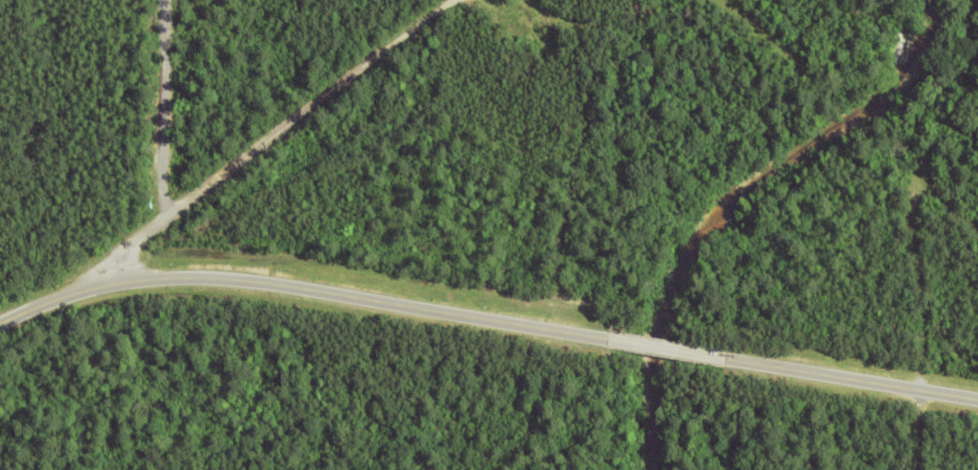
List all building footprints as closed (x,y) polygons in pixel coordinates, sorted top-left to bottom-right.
[(371,75),(374,65),(383,67),(381,77),(371,75)] [(356,90),(358,79),(368,80),(366,91),(356,90)]
